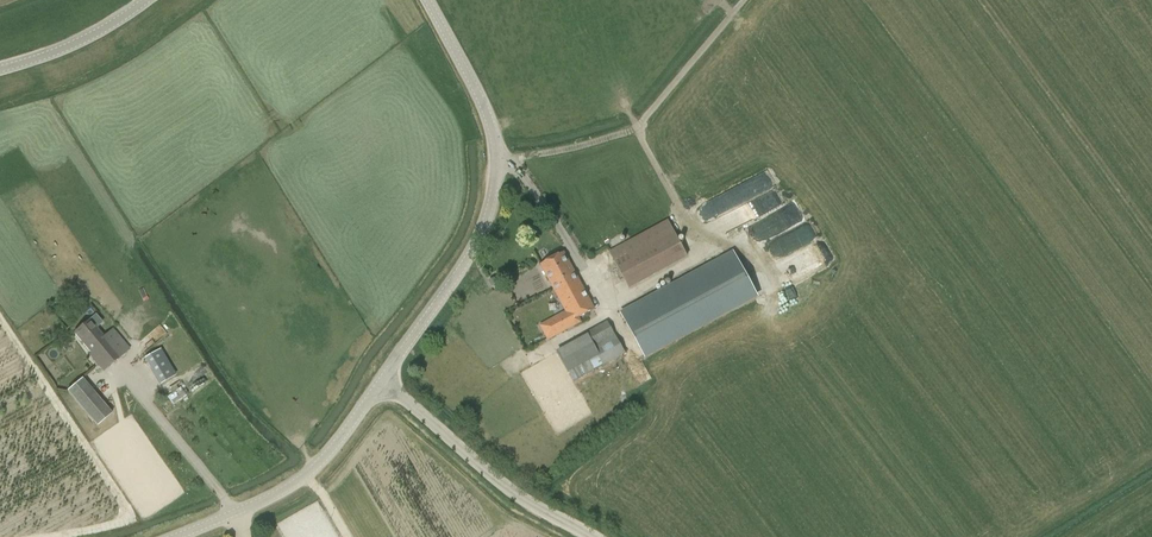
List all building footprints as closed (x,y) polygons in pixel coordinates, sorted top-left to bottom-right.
[(722,231),(784,206),(770,174),(694,205),(701,222),(716,216),(722,231)] [(756,243),(804,222),(797,205),(748,226),(756,243)] [(667,220),(609,251),(629,288),(687,257),(667,220)] [(789,253),(815,243),(808,225),(782,235),(789,253)] [(575,274),(564,252),(554,258),(555,259),(551,261),(551,259),(541,265),(567,312),(559,316),(558,316),(541,326),(548,339),(566,330),(564,325),(594,309),(579,281),(578,281),(574,274),(575,274)] [(646,356),(758,297),(736,255),(624,314),(646,356)] [(90,353),(89,354),(103,371),(129,349),(112,329),(103,337),(89,320),(73,333),(90,353)] [(614,334),(607,322),(588,332),(595,345),(614,334)] [(602,365),(586,336),(577,341),(588,360),(568,371),(574,381),(602,365)] [(160,349),(145,359),(160,384),(175,375),(160,349)] [(112,413),(82,378),(67,390),(97,426),(112,413)]
